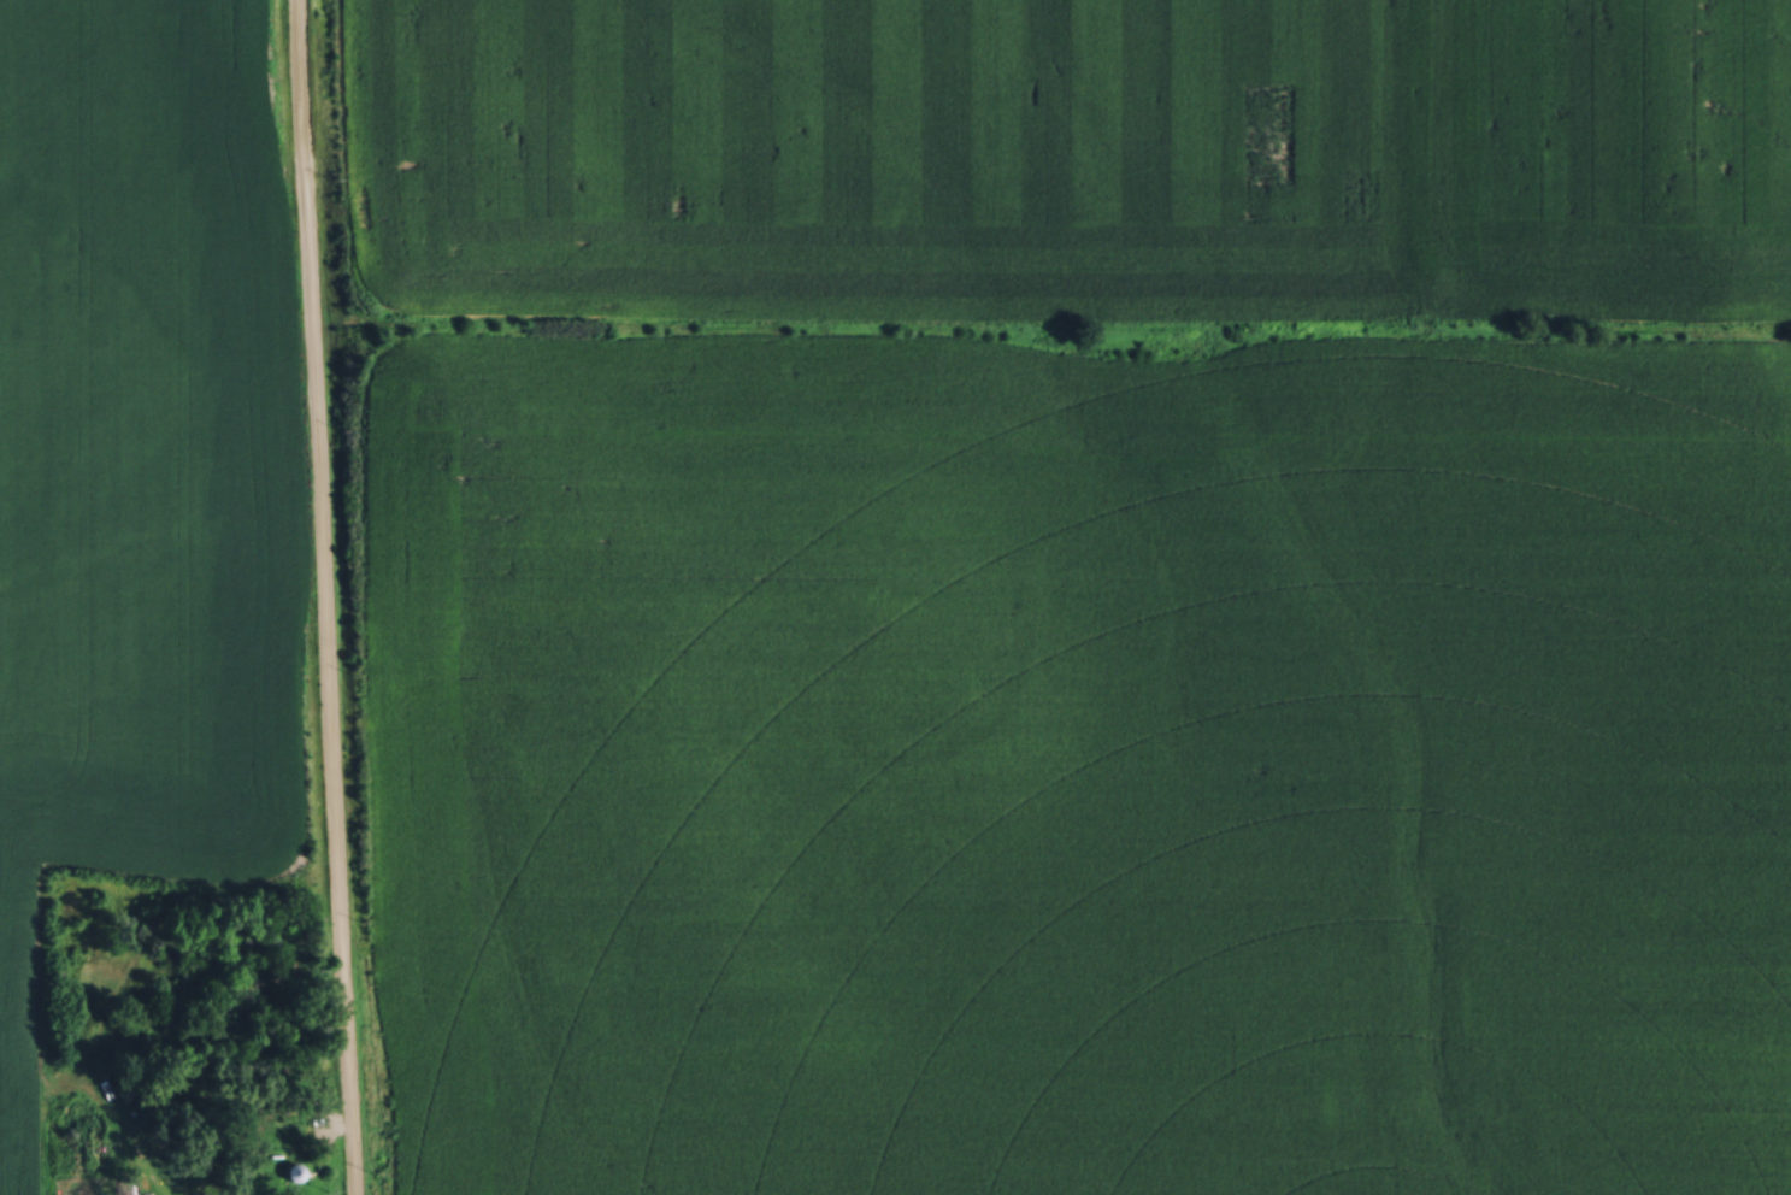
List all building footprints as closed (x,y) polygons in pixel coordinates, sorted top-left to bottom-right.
[(298,1163),(285,1163),(284,1175),(298,1176),(298,1163)]
